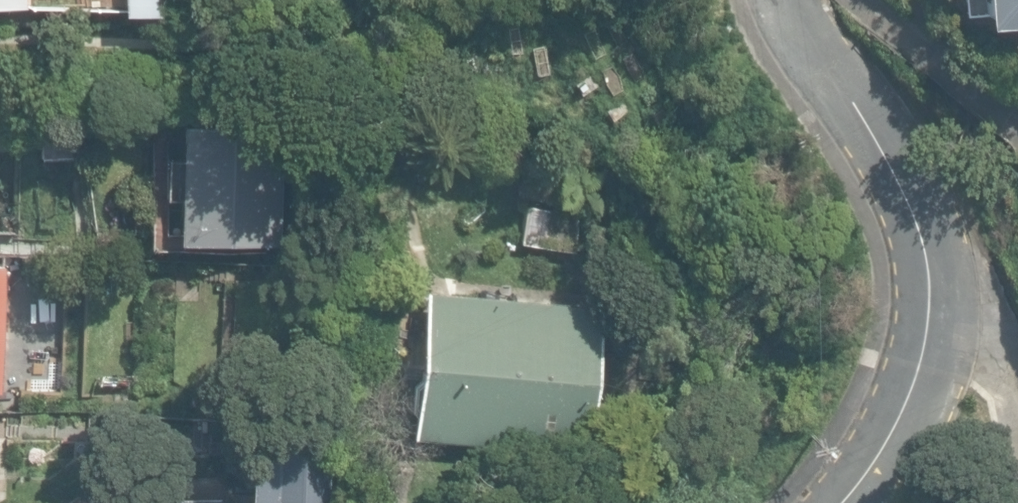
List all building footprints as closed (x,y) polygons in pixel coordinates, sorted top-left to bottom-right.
[(172,0),(138,0),(138,9),(171,11),(172,0)] [(983,20),(1017,19),(1017,0),(983,0),(983,20)] [(175,239),(271,245),(278,120),(182,115),(175,239)] [(42,157),(71,157),(71,130),(42,130),(42,157)] [(520,242),(574,252),(581,214),(527,205),(520,242)] [(411,436),(589,452),(602,302),(424,287),(411,436)]
